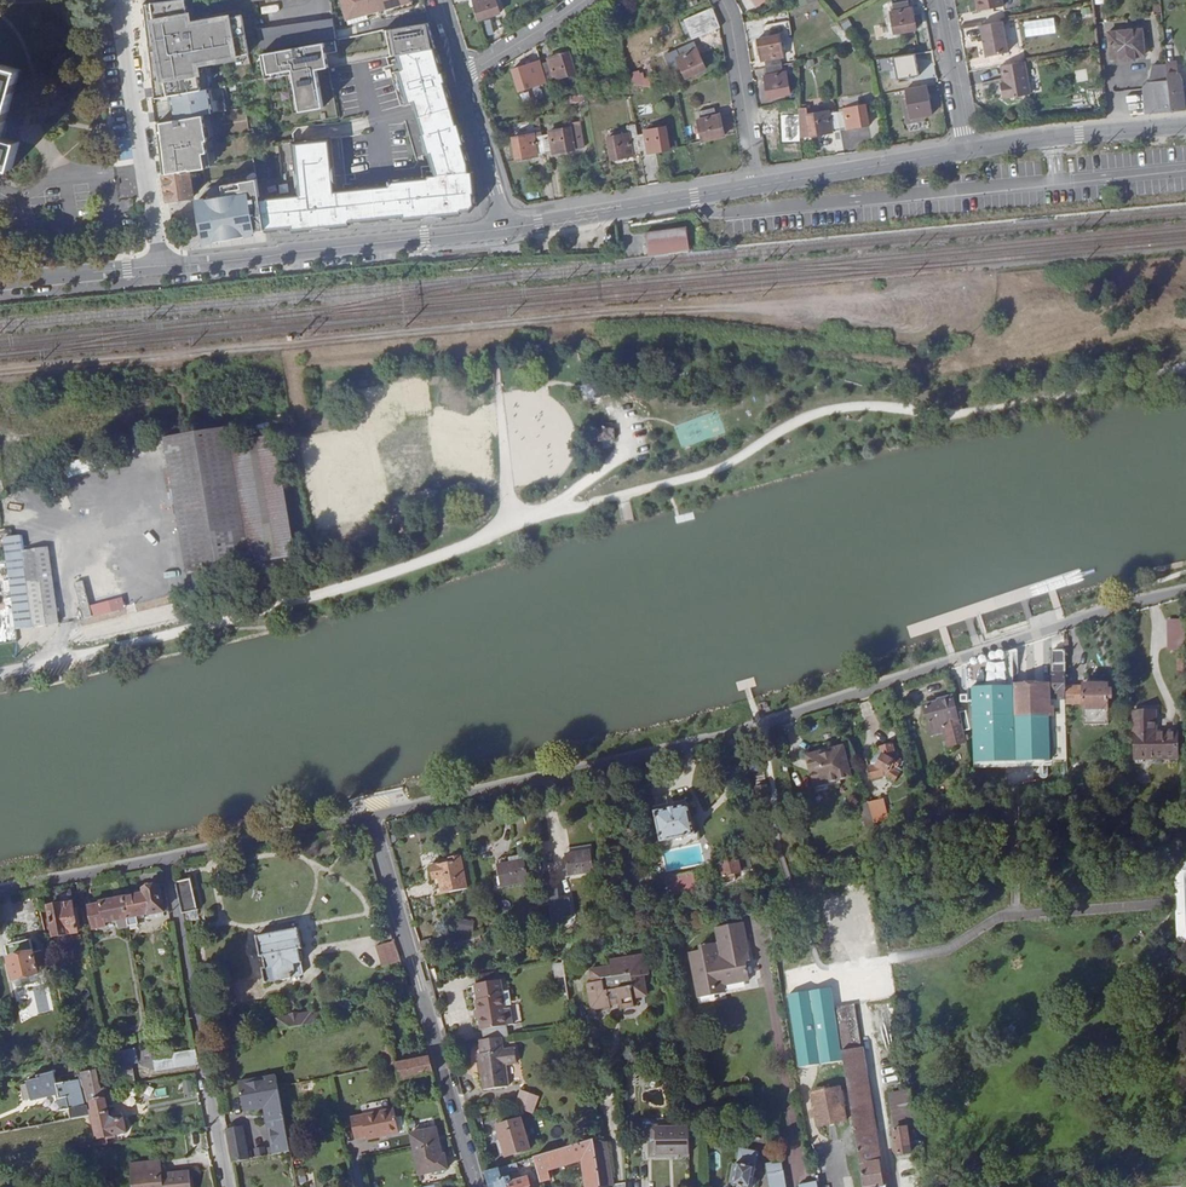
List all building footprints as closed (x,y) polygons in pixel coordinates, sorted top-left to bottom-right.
[(168,92),(201,86),(199,74),(204,73),(202,64),(239,58),(239,54),(248,52),(241,14),(232,16),(232,11),(194,17),(193,8),(188,9),(187,0),(154,0),(153,0),(155,15),(151,16),(157,54),(162,80),(166,80),(168,92)] [(380,15),(376,0),(341,0),(346,23),(380,15)] [(380,15),(410,8),(409,0),(376,0),(380,15)] [(475,1),(481,20),(503,13),(499,0),(476,0),(475,1)] [(896,10),(893,10),(897,32),(918,28),(914,7),(910,8),(908,1),(895,3),(896,10)] [(688,39),(718,27),(718,24),(711,7),(680,19),(688,39)] [(334,15),(255,28),(259,52),(261,52),(338,40),(334,15)] [(1003,18),(981,22),(987,52),(1008,49),(1003,18)] [(483,22),(486,36),(494,34),(491,20),(483,22)] [(1107,31),(1110,56),(1120,55),(1121,59),(1136,58),(1136,53),(1136,48),(1144,47),(1143,27),(1107,31)] [(765,61),(766,67),(782,64),(781,59),(785,58),(781,37),(759,41),(762,62),(765,61)] [(338,40),(261,52),(266,80),(291,77),(296,114),(325,110),(319,72),(333,70),(330,52),(340,50),(338,40)] [(693,40),(662,53),(669,68),(679,64),(685,77),(705,69),(693,40)] [(572,51),(578,69),(585,67),(580,48),(572,51)] [(439,49),(402,56),(407,72),(403,73),(410,103),(414,101),(450,91),(448,82),(450,81),(448,73),(446,74),(439,49)] [(578,69),(572,51),(548,58),(549,61),(542,63),(546,78),(554,76),(554,79),(575,73),(574,70),(578,69)] [(875,57),(879,77),(897,74),(895,55),(875,57)] [(1031,91),(1025,57),(1003,61),(1005,78),(1006,82),(1002,83),(1004,93),(1008,92),(1008,95),(1031,91)] [(1185,108),(1185,91),(1185,88),(1178,62),(1169,63),(1171,77),(1175,109),(1185,108)] [(8,114),(21,67),(5,63),(3,66),(0,65),(0,162),(13,165),(20,139),(3,134),(8,114)] [(546,78),(542,63),(534,66),(533,63),(513,69),(519,90),(539,84),(538,80),(546,78)] [(623,66),(626,82),(649,85),(646,72),(638,73),(635,64),(623,66)] [(782,64),(766,67),(768,77),(765,78),(768,97),(791,94),(788,74),(784,75),(782,64)] [(1148,111),(1175,109),(1171,77),(1153,78),(1146,85),(1148,111)] [(907,86),(909,94),(913,115),(921,114),(932,112),(928,83),(907,86)] [(178,118),(195,116),(193,97),(214,94),(213,88),(174,94),(176,104),(178,118)] [(455,106),(453,100),(450,91),(414,101),(416,107),(419,117),(455,106)] [(921,119),(921,114),(913,115),(909,94),(902,96),(906,122),(921,119)] [(846,110),(838,111),(841,127),(849,125),(849,128),(869,125),(866,103),(845,106),(846,110)] [(464,142),(466,142),(461,122),(459,122),(455,106),(419,117),(423,133),(421,134),(425,149),(429,148),(432,160),(435,160),(440,176),(470,172),(472,170),(464,142)] [(810,106),(800,107),(802,136),(834,131),(833,128),(841,127),(838,111),(830,112),(829,109),(811,112),(810,106)] [(700,119),(697,120),(702,141),(724,136),(718,115),(715,116),(713,108),(699,111),(700,119)] [(202,115),(160,121),(161,137),(163,147),(205,140),(202,115)] [(543,138),(546,155),(553,154),(554,157),(584,151),(580,126),(571,128),(571,131),(550,135),(550,137),(543,138)] [(636,138),(639,153),(648,152),(648,155),(669,151),(665,129),(644,133),(645,136),(636,138)] [(608,140),(613,162),(633,158),(632,154),(639,153),(636,138),(629,139),(629,136),(608,140)] [(546,155),(543,138),(534,140),(533,137),(514,141),(517,163),(537,160),(537,157),(546,155)] [(293,144),(299,193),(336,189),(330,140),(293,144)] [(192,169),(193,178),(204,177),(203,167),(192,169)] [(192,169),(165,172),(170,200),(196,196),(193,178),(192,169)] [(472,171),(472,170),(470,172),(440,176),(373,184),(336,189),(299,193),(300,195),(261,200),(264,223),(265,231),(293,228),(294,231),(349,225),(349,221),(378,218),(404,216),(405,219),(460,213),(460,210),(470,208),(476,202),(475,189),(476,189),(475,171),(472,171)] [(265,231),(258,180),(223,185),(225,196),(198,201),(205,241),(242,235),(242,234),(265,231)] [(687,226),(647,233),(651,255),(692,248),(687,226)] [(599,436),(598,436),(599,447),(614,446),(613,435),(612,435),(608,433),(604,432),(599,436)] [(231,439),(230,434),(168,442),(172,464),(191,577),(297,559),(276,436),(231,442),(231,439)] [(23,535),(3,538),(15,629),(34,626),(24,550),(23,535)] [(49,547),(24,550),(34,626),(59,623),(49,547)] [(80,610),(82,620),(116,611),(114,602),(80,610)] [(1185,620),(1171,619),(1171,648),(1185,649),(1185,648),(1185,620)] [(1067,760),(1066,651),(1052,650),(1053,690),(1054,690),(1055,706),(1050,706),(1049,686),(974,687),(974,716),(975,744),(975,761),(977,761),(977,771),(1015,770),(1015,760),(1067,760)] [(1108,685),(1084,685),(1083,709),(1108,709),(1108,699),(1111,699),(1111,690),(1107,690),(1108,685)] [(961,721),(960,717),(957,717),(952,698),(940,701),(941,703),(925,707),(930,724),(934,723),(936,731),(959,724),(958,721),(961,721)] [(1156,711),(1135,711),(1137,757),(1178,756),(1178,731),(1156,731),(1156,711)] [(975,744),(974,716),(965,716),(966,735),(969,744),(975,744)] [(741,751),(739,740),(729,742),(731,753),(741,751)] [(900,773),(896,770),(891,768),(893,765),(897,768),(900,760),(895,757),(892,744),(881,746),(882,751),(878,752),(871,763),(872,767),(869,768),(872,779),(885,775),(895,781),(900,773)] [(853,773),(846,746),(832,749),(831,745),(812,750),(813,754),(807,756),(816,790),(842,783),(841,777),(853,773)] [(675,801),(668,802),(669,808),(655,810),(662,840),(696,834),(689,804),(676,806),(675,801)] [(865,818),(870,829),(878,826),(874,815),(865,818)] [(603,875),(598,841),(563,846),(567,880),(603,875)] [(498,864),(524,859),(523,852),(496,858),(498,864)] [(467,888),(461,855),(449,856),(450,862),(431,866),(433,879),(441,877),(443,893),(467,888)] [(754,869),(751,857),(722,863),(725,876),(754,869)] [(529,881),(524,859),(498,864),(502,887),(529,881)] [(1177,862),(1178,895),(1185,894),(1185,862),(1177,862)] [(694,872),(667,877),(670,897),(698,891),(694,872)] [(192,879),(177,882),(184,913),(199,909),(192,879)] [(558,881),(547,883),(552,919),(563,918),(558,881)] [(146,893),(125,898),(130,925),(141,924),(139,916),(151,914),(162,912),(165,911),(160,886),(158,886),(158,884),(156,883),(150,884),(148,886),(148,888),(145,889),(146,893)] [(60,894),(61,904),(63,904),(63,905),(73,903),(71,892),(60,894)] [(130,925),(125,898),(102,902),(102,903),(91,906),(95,927),(107,925),(106,922),(120,920),(122,927),(130,925)] [(63,904),(61,904),(49,906),(55,936),(79,932),(74,903),(73,903),(63,905),(63,904)] [(199,909),(184,913),(186,923),(201,920),(199,909)] [(473,931),(473,922),(461,921),(461,931),(473,931)] [(720,985),(728,984),(752,980),(749,961),(754,960),(748,921),(719,925),(722,939),(703,943),(704,948),(693,949),(700,995),(720,992),(720,985)] [(300,928),(259,936),(263,956),(266,955),(268,967),(265,968),(267,982),(302,975),(305,972),(303,962),(304,962),(301,948),(304,948),(300,928)] [(32,939),(7,945),(15,980),(24,977),(25,980),(32,979),(31,976),(40,974),(40,972),(49,971),(44,950),(36,952),(32,939)] [(383,966),(401,961),(395,942),(377,947),(383,966)] [(635,995),(649,993),(647,974),(652,974),(649,951),(613,956),(613,962),(593,965),(594,977),(589,978),(593,1004),(611,1002),(611,996),(620,995),(621,1004),(636,1004),(635,995)] [(565,974),(564,962),(556,963),(558,975),(565,974)] [(508,1025),(502,979),(478,982),(480,999),(478,999),(482,1028),(508,1025)] [(63,999),(58,981),(49,983),(53,1001),(63,999)] [(729,990),(728,984),(720,985),(720,992),(729,990)] [(787,995),(797,1066),(841,1060),(831,988),(787,995)] [(845,1040),(857,1040),(856,1004),(844,1004),(845,1040)] [(305,1025),(326,1021),(324,1012),(313,1014),(313,1012),(302,1014),(305,1025)] [(69,1028),(66,1014),(59,1015),(62,1029),(69,1028)] [(296,1026),(305,1025),(302,1014),(289,1016),(291,1027),(296,1026)] [(278,1018),(280,1029),(283,1029),(291,1027),(289,1016),(278,1018)] [(106,1020),(108,1029),(116,1027),(114,1019),(106,1020)] [(272,1031),(274,1038),(282,1037),(280,1029),(272,1031)] [(502,1036),(480,1038),(482,1052),(479,1053),(484,1088),(508,1086),(505,1063),(517,1061),(515,1047),(503,1048),(502,1036)] [(394,1049),(394,1045),(384,1047),(387,1066),(397,1065),(394,1049)] [(195,1064),(192,1049),(169,1053),(169,1058),(154,1061),(154,1059),(158,1058),(157,1050),(155,1050),(153,1046),(151,1046),(151,1051),(149,1051),(153,1071),(195,1064)] [(433,1072),(429,1059),(411,1062),(408,1047),(394,1049),(397,1065),(400,1079),(403,1078),(433,1072)] [(862,1047),(843,1049),(856,1134),(876,1132),(862,1047)] [(139,1054),(112,1058),(113,1068),(134,1064),(141,1063),(139,1054)] [(134,1064),(113,1068),(115,1077),(133,1074),(134,1079),(137,1078),(134,1064)] [(115,1077),(113,1068),(104,1069),(107,1083),(116,1081),(115,1077)] [(107,1083),(104,1069),(99,1070),(101,1084),(107,1083)] [(59,1094),(54,1070),(39,1073),(40,1077),(25,1080),(30,1101),(59,1094)] [(81,1072),(82,1076),(87,1096),(89,1096),(91,1104),(94,1104),(101,1138),(109,1137),(109,1139),(117,1138),(117,1135),(128,1133),(124,1120),(116,1121),(111,1119),(106,1100),(108,1100),(105,1088),(103,1089),(101,1084),(99,1070),(81,1072)] [(239,1081),(239,1085),(277,1078),(276,1074),(239,1081)] [(138,1083),(137,1078),(134,1079),(116,1081),(117,1087),(134,1084),(138,1083)] [(277,1078),(239,1085),(243,1108),(264,1104),(264,1107),(267,1122),(271,1147),(269,1148),(271,1155),(292,1151),(279,1086),(277,1078)] [(192,1080),(183,1080),(182,1092),(192,1093),(192,1080)] [(70,1110),(72,1120),(91,1116),(92,1116),(89,1106),(86,1107),(80,1081),(65,1084),(70,1110)] [(847,1120),(842,1087),(812,1092),(818,1126),(847,1120)] [(521,1091),(515,1106),(531,1112),(537,1097),(521,1091)] [(911,1092),(907,1093),(905,1093),(908,1113),(915,1113),(915,1112),(911,1092)] [(908,1113),(905,1093),(889,1096),(894,1124),(899,1123),(900,1128),(908,1127),(916,1125),(915,1113),(908,1113)] [(750,1099),(727,1103),(729,1117),(753,1113),(750,1099)] [(408,1107),(411,1125),(424,1122),(420,1105),(408,1107)] [(400,1132),(396,1109),(354,1116),(357,1136),(367,1133),(368,1138),(400,1132)] [(531,1149),(522,1118),(497,1126),(507,1157),(531,1149)] [(899,1123),(894,1124),(899,1154),(911,1152),(908,1127),(900,1128),(899,1123)] [(691,1153),(691,1126),(680,1126),(679,1124),(668,1124),(667,1126),(652,1127),(652,1154),(668,1153),(668,1156),(680,1156),(680,1153),(691,1153)] [(244,1127),(229,1129),(235,1162),(250,1159),(244,1127)] [(437,1128),(411,1134),(413,1147),(419,1174),(448,1169),(446,1155),(443,1155),(437,1128)] [(864,1186),(885,1186),(876,1132),(856,1134),(864,1186)] [(534,1157),(540,1178),(541,1182),(552,1180),(549,1169),(582,1160),(587,1186),(602,1186),(601,1186),(595,1143),(594,1140),(573,1146),(534,1157)] [(608,1142),(595,1143),(601,1186),(614,1184),(608,1142)] [(269,1148),(256,1150),(258,1158),(271,1155),(269,1148)] [(759,1151),(740,1148),(733,1184),(745,1186),(752,1186),(759,1151)] [(534,1157),(529,1159),(530,1166),(534,1179),(540,1178),(534,1157)] [(190,1168),(164,1171),(162,1159),(132,1162),(135,1183),(136,1186),(193,1186),(190,1168)] [(486,1171),(490,1186),(531,1186),(528,1178),(512,1182),(510,1176),(502,1178),(501,1174),(509,1172),(530,1166),(529,1159),(486,1171)] [(783,1162),(770,1164),(772,1173),(769,1173),(771,1186),(787,1186),(785,1170),(783,1162)] [(814,1164),(798,1167),(798,1168),(801,1184),(800,1184),(800,1186),(818,1186),(814,1164)]
